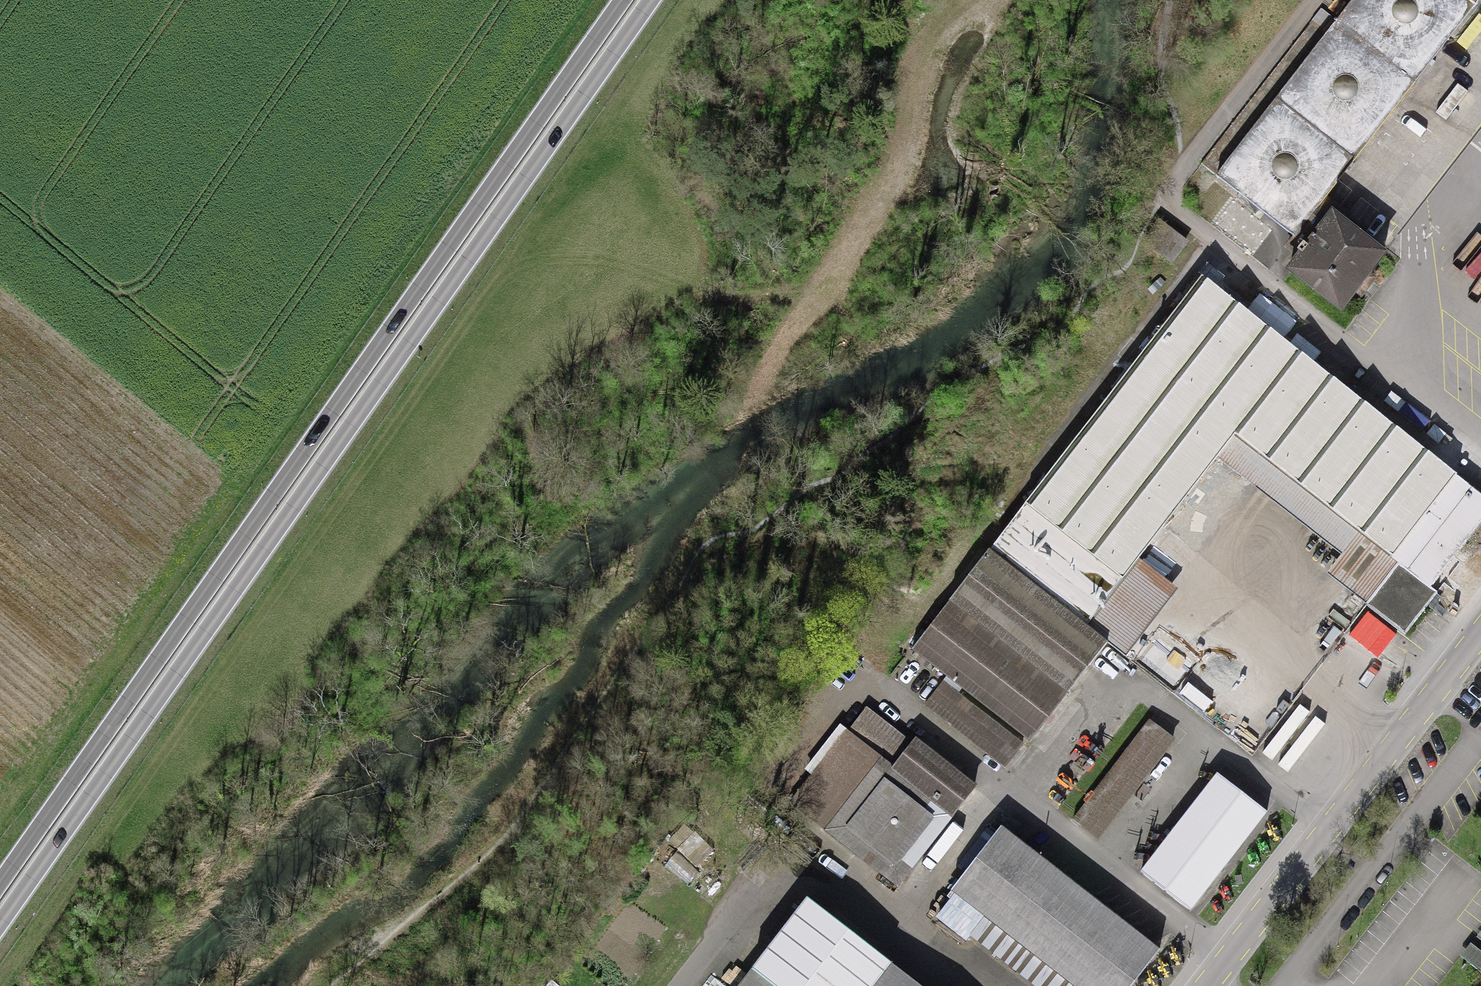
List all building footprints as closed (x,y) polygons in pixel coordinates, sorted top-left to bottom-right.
[(1475,6),(1468,0),(1353,0),(1215,176),(1294,237),(1475,6)] [(1272,229),(1234,199),(1214,223),(1252,253),(1272,229)] [(1384,255),(1332,216),(1290,272),(1341,311),(1384,255)] [(1186,242),(1159,222),(1145,240),(1172,262),(1186,242)] [(1087,626),(1235,435),(1392,555),(1390,557),(1398,563),(1365,606),(1369,609),(1405,636),(1438,593),(1431,588),(1480,523),(1480,494),(1457,476),(1458,474),(1201,277),(1164,325),(1161,323),(1154,332),(1157,335),(990,551),(1087,626)] [(1031,741),(1108,642),(1087,626),(990,551),(989,550),(912,649),(1031,741)] [(1023,743),(944,681),(926,704),(1005,766),(1023,743)] [(913,745),(866,709),(848,732),(866,746),(832,790),(813,776),(792,803),(898,885),(975,786),(916,740),(913,745)] [(1173,739),(1149,721),(1074,819),(1097,838),(1173,739)] [(1267,811),(1218,774),(1142,872),(1190,910),(1267,811)] [(1002,826),(952,891),(957,894),(938,918),(967,940),(984,915),(1075,985),(1130,985),(1158,950),(1002,826)] [(807,898),(739,985),(922,985),(807,898)]
